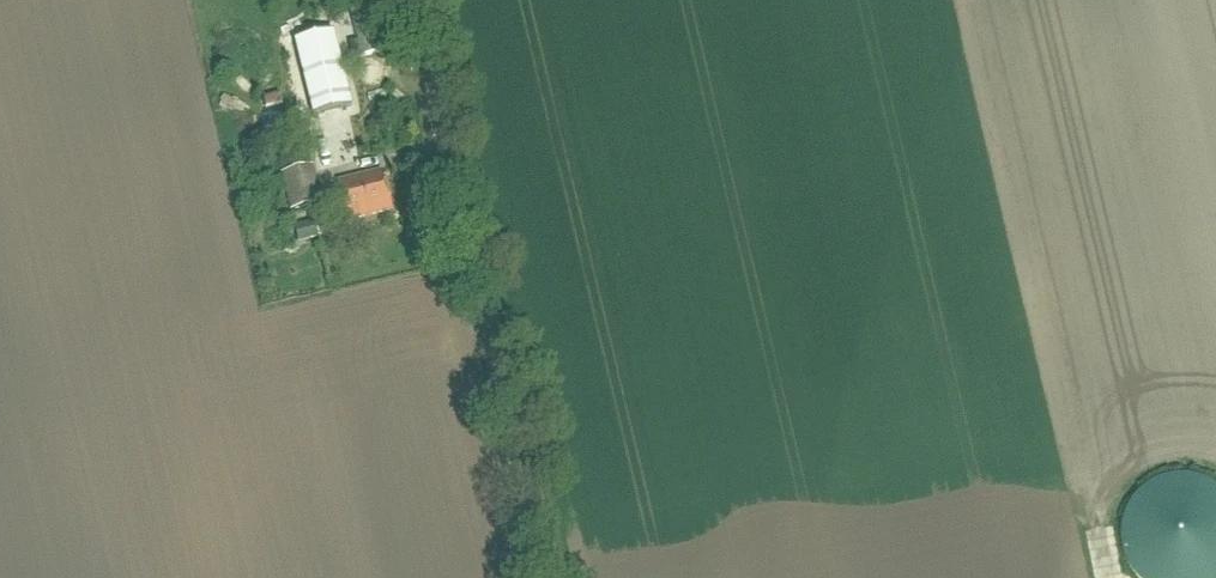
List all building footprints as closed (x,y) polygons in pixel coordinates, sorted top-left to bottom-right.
[(367,9),(350,13),(358,45),(350,47),(353,61),(362,59),(362,60),(379,55),(367,9)] [(333,33),(294,43),(313,118),(351,109),(333,33)] [(293,214),(324,206),(315,169),(284,177),(293,214)] [(348,223),(390,213),(380,172),(338,183),(348,223)]
